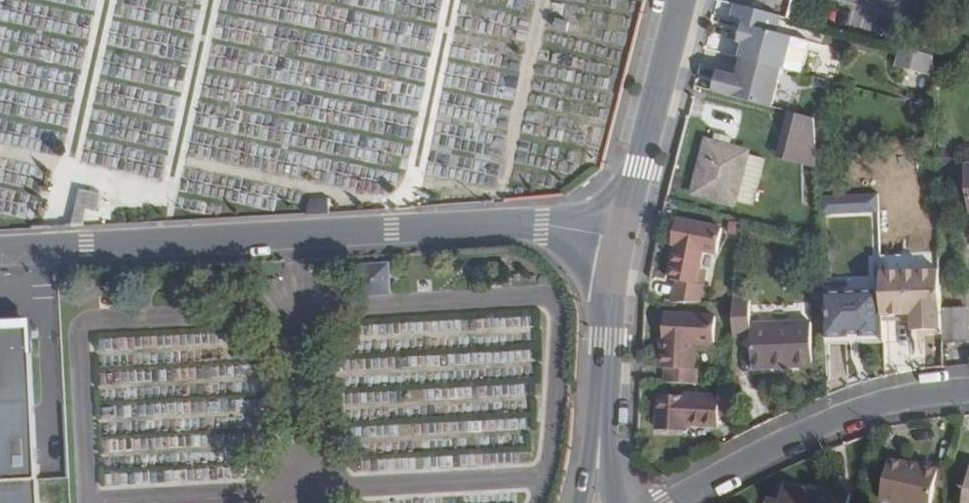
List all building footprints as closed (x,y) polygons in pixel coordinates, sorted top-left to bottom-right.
[(794,8),(804,10),(807,0),(796,0),(794,8)] [(950,8),(968,6),(968,0),(949,0),(950,8)] [(783,16),(738,3),(733,23),(745,25),(751,27),(746,43),(742,57),(745,58),(785,69),(794,39),(795,36),(778,32),(783,16)] [(741,41),(746,43),(751,27),(745,25),(741,41)] [(794,39),(785,69),(803,73),(811,44),(794,39)] [(936,59),(904,50),(899,69),(936,80),(936,59)] [(783,68),(745,58),(740,78),(725,74),(720,93),(772,107),(783,68)] [(720,73),(715,92),(720,93),(725,74),(720,73)] [(791,144),(787,160),(819,169),(816,119),(791,112),(783,141),(791,144)] [(738,196),(749,152),(707,141),(693,194),(736,205),(738,196)] [(956,149),(940,150),(941,169),(957,168),(956,149)] [(749,152),(738,196),(754,200),(765,156),(749,152)] [(878,189),(820,192),(821,210),(879,207),(878,189)] [(103,194),(81,190),(71,228),(83,227),(88,209),(99,211),(103,194)] [(329,198),(312,199),(308,216),(330,215),(329,198)] [(671,279),(679,280),(674,302),(701,300),(704,285),(697,283),(700,269),(703,249),(719,252),(723,227),(683,220),(671,279)] [(883,250),(883,271),(942,270),(941,248),(883,250)] [(391,263),(359,264),(360,296),(393,295),(391,263)] [(707,270),(700,269),(697,283),(704,285),(707,270)] [(884,284),(885,316),(913,315),(921,314),(922,331),(944,331),(943,314),(942,270),(883,271),(884,284)] [(885,316),(884,284),(824,285),(826,332),(885,331),(885,316)] [(737,296),(737,299),(737,333),(753,332),(752,325),(752,296),(737,296)] [(967,311),(945,311),(946,341),(967,341),(967,311)] [(662,366),(667,366),(666,380),(699,382),(699,369),(695,368),(697,341),(716,342),(717,315),(675,313),(673,337),(665,337),(662,366)] [(814,366),(813,322),(752,325),(753,332),(754,368),(814,366)] [(21,330),(0,331),(0,502),(30,502),(21,330)] [(719,424),(720,413),(736,414),(737,383),(722,382),(721,397),(661,394),(658,429),(685,431),(685,423),(719,424)] [(940,471),(891,460),(882,501),(892,502),(934,502),(940,471)] [(787,486),(783,502),(850,502),(851,495),(838,492),(837,497),(787,486)]
